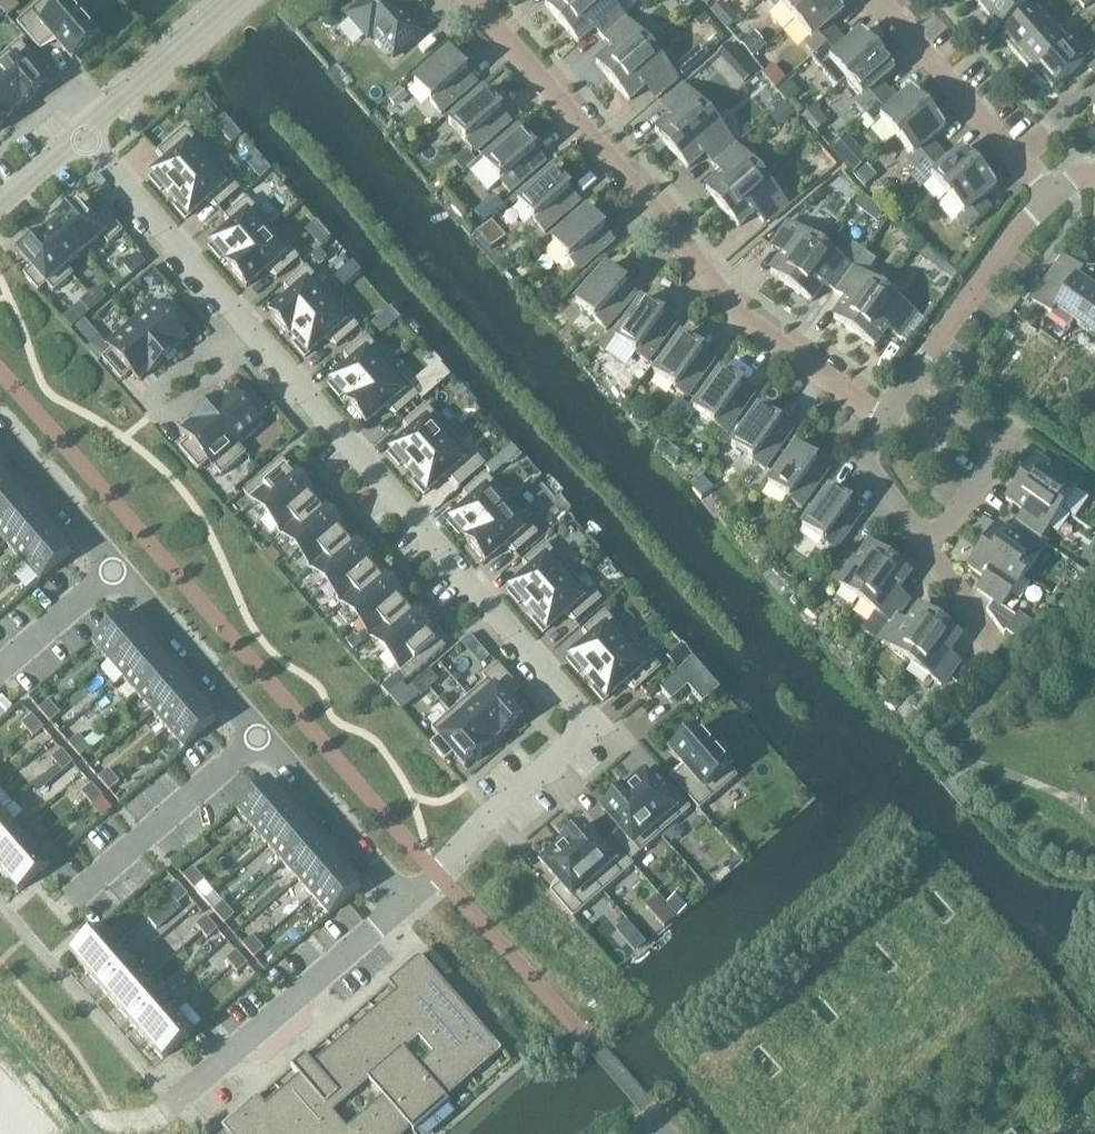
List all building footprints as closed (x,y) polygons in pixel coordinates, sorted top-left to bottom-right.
[(0,5),(0,8),(8,17),(20,7),(13,0),(6,0),(0,5)] [(17,25),(39,50),(53,38),(72,60),(97,39),(83,23),(87,20),(73,3),(69,6),(65,3),(63,0),(45,0),(17,25)] [(367,4),(361,4),(351,13),(350,18),(366,36),(371,37),(373,35),(394,58),(422,33),(411,20),(406,20),(401,15),(402,10),(408,4),(405,0),(372,0),(367,4)] [(561,24),(589,0),(552,0),(545,6),(561,24)] [(603,39),(625,20),(616,10),(617,9),(609,0),(589,0),(561,24),(578,43),(594,29),(603,39)] [(794,21),(819,0),(768,0),(774,8),(779,4),(794,21)] [(815,54),(837,36),(828,25),(843,13),(832,0),(819,0),(794,21),(810,39),(805,43),(815,54)] [(989,18),(1010,0),(985,0),(978,6),(989,18)] [(989,18),(994,23),(989,28),(995,34),(1032,2),(1030,0),(1010,0),(989,18)] [(1078,2),(1083,8),(1093,0),(1081,0),(1078,2)] [(721,1),(711,10),(727,29),(738,20),(721,1)] [(1001,38),(1017,56),(1052,25),(1036,7),(1001,38)] [(322,17),(321,23),(325,27),(330,28),(335,25),(335,19),(332,15),(326,14),(322,17)] [(596,64),(612,83),(651,49),(635,30),(634,30),(625,20),(603,39),(612,50),(596,64)] [(1017,56),(1033,74),(1068,43),(1052,25),(1017,56)] [(837,87),(845,80),(878,52),(861,33),(846,46),(837,36),(815,54),(812,57),(837,87)] [(760,39),(746,51),(751,58),(752,57),(765,45),(761,40),(760,39)] [(0,60),(0,77),(24,104),(23,105),(24,106),(42,90),(28,73),(38,65),(20,43),(0,60)] [(730,43),(718,53),(724,60),(736,50),(730,43)] [(1094,75),(1094,74),(1094,53),(1084,62),(1068,43),(1033,74),(1045,86),(1047,84),(1052,90),(1084,63),(1094,75)] [(651,49),(612,83),(629,102),(645,87),(654,98),(676,78),(667,68),(668,68),(651,49)] [(477,84),(450,52),(414,83),(442,115),(477,84)] [(856,102),(866,113),(888,94),(879,84),(894,71),(878,52),(845,80),(861,98),(856,102)] [(681,60),(673,68),(681,77),(689,69),(681,60)] [(774,69),(764,77),(774,89),(784,81),(774,69)] [(5,120),(6,119),(23,105),(24,104),(0,77),(0,114),(5,120)] [(788,80),(776,90),(786,102),(787,103),(798,93),(788,80)] [(764,81),(758,86),(768,97),(774,92),(764,81)] [(655,132),(671,150),(710,116),(694,98),(693,98),(684,87),(662,107),(671,117),(655,132)] [(400,88),(387,99),(395,109),(408,98),(400,88)] [(449,124),(476,155),(512,124),(484,92),(449,123),(449,124)] [(881,121),(896,139),(928,110),(912,92),(897,105),(888,94),(866,113),(876,125),(881,121)] [(785,103),(769,117),(779,128),(795,114),(785,103)] [(814,107),(803,117),(817,133),(828,123),(814,107)] [(907,160),(917,172),(939,152),(930,142),(945,129),(928,110),(896,139),(912,156),(907,160)] [(704,155),(713,165),(735,146),(726,136),(727,135),(710,116),(671,150),(688,169),(704,155)] [(445,118),(434,128),(439,133),(449,124),(449,123),(445,118)] [(167,164),(150,179),(161,191),(164,188),(171,197),(213,160),(185,128),(157,153),(167,164)] [(236,130),(227,137),(233,143),(241,136),(236,130)] [(483,162),(511,194),(546,163),(519,132),(483,162)] [(816,166),(828,156),(819,145),(807,155),(816,166)] [(706,190),(722,209),(761,175),(745,156),(744,156),(735,146),(713,165),(722,176),(706,190)] [(856,149),(842,162),(853,174),(867,161),(856,149)] [(932,179),(947,197),(979,169),(963,150),(948,163),(939,152),(917,172),(927,183),(932,179)] [(256,153),(245,162),(260,180),(271,170),(256,153)] [(213,160),(171,197),(178,205),(175,208),(186,220),(209,200),(218,210),(240,191),(213,160)] [(867,166),(856,176),(865,187),(876,177),(867,166)] [(979,169),(947,197),(963,215),(959,219),(968,230),(990,211),(981,200),(996,188),(979,169)] [(518,202),(545,234),(581,203),(553,171),(518,202)] [(761,175),(722,209),(739,228),(755,213),(764,224),(786,204),(777,194),(761,175)] [(877,183),(869,191),(877,198),(881,202),(882,203),(894,191),(888,184),(877,183)] [(867,216),(875,205),(865,198),(857,208),(867,216)] [(233,228),(210,248),(220,260),(223,258),(230,265),(228,267),(229,268),(273,229),(247,199),(225,218),(233,228)] [(68,207),(54,220),(57,224),(83,254),(101,238),(108,245),(123,233),(104,211),(91,222),(76,206),(71,210),(68,207)] [(588,211),(552,242),(553,242),(580,273),(615,242),(588,211)] [(492,220),(477,233),(491,251),(506,237),(492,220)] [(57,224),(41,238),(66,268),(83,254),(57,224)] [(771,274),(791,288),(821,246),(801,232),(800,232),(789,224),(772,248),(783,256),(771,274)] [(273,229),(229,268),(246,288),(268,269),(277,278),(299,259),(273,229)] [(324,232),(314,241),(319,248),(330,239),(324,232)] [(25,250),(20,254),(32,268),(24,276),(38,292),(47,285),(53,293),(73,276),(66,268),(41,238),(37,234),(23,247),(25,250)] [(549,238),(540,245),(544,250),(553,242),(552,242),(549,238)] [(912,251),(922,258),(928,248),(920,241),(912,251)] [(824,285),(835,293),(864,252),(850,242),(838,259),(821,246),(791,288),(811,303),(824,285)] [(834,319),(854,333),(884,291),(864,277),(875,260),(864,252),(835,293),(846,301),(834,319)] [(136,255),(122,267),(131,277),(145,265),(136,255)] [(957,255),(950,263),(958,270),(965,262),(957,255)] [(1074,322),(1094,337),(1094,272),(1082,271),(1063,257),(1032,301),(1070,328),(1074,322)] [(293,297),(271,317),(289,337),(333,298),(307,268),(285,287),(293,297)] [(576,303),(607,330),(638,295),(607,268),(576,303)] [(97,288),(89,295),(98,306),(107,298),(97,288)] [(884,291),(854,333),(874,347),(887,330),(898,338),(915,314),(904,306),(884,291)] [(89,295),(80,303),(89,314),(98,306),(89,295)] [(333,298),(289,337),(289,338),(291,336),(298,344),(295,346),(305,358),(328,338),(337,348),(359,329),(333,298)] [(155,303),(131,324),(164,362),(177,350),(176,348),(186,340),(179,331),(189,323),(170,301),(160,310),(155,303)] [(618,324),(608,335),(615,340),(638,356),(649,364),(676,325),(642,301),(638,307),(623,328),(618,324)] [(1018,317),(1012,324),(1020,331),(1026,323),(1018,317)] [(74,328),(82,337),(88,332),(88,326),(84,320),(74,328)] [(112,351),(102,360),(121,382),(131,373),(138,381),(148,373),(150,374),(164,362),(131,324),(107,345),(112,351)] [(352,365),(329,385),(339,397),(342,395),(349,402),(347,404),(347,405),(392,366),(365,336),(343,355),(352,365)] [(681,336),(654,375),(688,399),(716,361),(681,336)] [(347,406),(346,407),(347,407),(363,425),(366,430),(390,409),(395,415),(394,416),(396,417),(419,397),(409,386),(403,390),(387,372),(347,406)] [(722,431),(727,435),(736,423),(755,396),(721,372),(699,403),(693,410),(696,412),(722,431)] [(219,398),(205,410),(238,448),(239,447),(262,427),(256,421),(266,412),(248,390),(238,399),(230,390),(220,399),(219,398)] [(694,399),(680,418),(686,426),(696,412),(693,410),(699,403),(694,399)] [(411,436),(389,455),(399,467),(402,465),(409,473),(452,436),(426,406),(403,427),(411,436)] [(759,408),(732,446),(766,471),(793,433),(759,408)] [(189,440),(179,449),(198,471),(208,462),(221,477),(245,455),(239,447),(238,448),(205,410),(191,422),(192,423),(182,432),(189,440)] [(722,431),(716,440),(724,446),(739,425),(736,423),(727,435),(722,431)] [(452,436),(409,473),(417,481),(414,484),(424,496),(447,476),(460,491),(486,468),(485,467),(469,449),(466,452),(452,436)] [(830,471),(808,456),(795,447),(768,485),(802,510),(830,471)] [(282,458),(274,465),(280,472),(288,465),(282,458)] [(496,458),(485,467),(486,468),(492,476),(504,466),(496,458)] [(1035,459),(1020,480),(1062,509),(1077,489),(1076,489),(1084,477),(1060,460),(1052,472),(1035,459)] [(257,492),(249,499),(255,506),(260,502),(270,514),(304,485),(288,465),(280,472),(272,479),(265,485),(257,492)] [(274,465),(266,472),(272,479),(280,472),(274,465)] [(0,472),(0,491),(9,483),(0,472)] [(266,472),(259,478),(265,485),(272,479),(266,472)] [(471,503),(448,523),(458,535),(461,532),(468,541),(511,504),(485,474),(463,493),(471,503)] [(259,478),(251,485),(257,492),(265,485),(259,478)] [(1015,524),(1022,529),(1040,540),(1048,529),(1048,530),(1062,509),(1020,480),(1006,500),(1024,513),(1015,524)] [(9,483),(0,491),(0,521),(24,500),(9,483)] [(251,485),(243,492),(249,499),(257,492),(251,485)] [(270,514),(281,526),(276,530),(281,535),(319,502),(304,485),(270,514)] [(829,489),(802,528),(830,548),(836,552),(864,514),(829,489)] [(0,521),(0,537),(7,545),(39,517),(24,500),(0,521)] [(319,502),(281,535),(285,540),(289,536),(300,548),(334,519),(319,502)] [(467,544),(466,544),(466,545),(467,545),(482,563),(486,567),(509,547),(514,553),(514,554),(515,555),(538,535),(528,524),(522,528),(506,509),(467,544)] [(55,535),(39,517),(7,545),(23,563),(55,535)] [(300,548),(310,561),(306,564),(310,569),(349,536),(334,519),(300,548)] [(997,527),(982,548),(1024,577),(1039,557),(1038,557),(1047,545),(1040,540),(1022,529),(1014,540),(997,527)] [(55,535),(23,563),(39,582),(71,554),(55,535)] [(349,536),(310,569),(314,574),(319,570),(330,583),(364,553),(349,536)] [(532,573),(508,593),(519,605),(522,603),(529,611),(572,574),(571,574),(545,544),(523,563),(532,573)] [(839,587),(859,602),(890,560),(869,545),(857,563),(845,555),(828,579),(839,587)] [(830,548),(818,564),(827,570),(839,554),(836,552),(830,548)] [(1024,577),(982,548),(968,568),(986,580),(978,592),(994,603),(987,612),(1003,634),(1014,617),(1002,609),(1010,597),(1024,577)] [(330,583),(340,595),(336,599),(340,604),(379,570),(364,553),(330,583)] [(880,616),(891,624),(896,617),(908,600),(897,592),(910,574),(890,560),(859,602),(880,616)] [(379,570),(340,604),(344,609),(349,605),(359,617),(393,587),(379,570)] [(572,574),(529,611),(536,619),(533,622),(544,634),(567,613),(576,623),(601,601),(592,591),(588,594),(572,574)] [(359,617),(370,629),(365,633),(370,638),(408,604),(393,587),(359,617)] [(1060,588),(1053,598),(1056,599),(1066,607),(1073,597),(1065,591),(1060,588)] [(408,604),(370,638),(374,643),(378,639),(389,651),(423,622),(408,604)] [(890,649),(910,664),(940,622),(920,607),(907,625),(896,617),(891,624),(879,641),(890,649)] [(592,642),(568,662),(579,674),(582,671),(589,679),(631,643),(630,642),(605,613),(583,632),(592,642)] [(108,661),(140,634),(124,615),(92,642),(108,661)] [(423,622),(389,651),(400,664),(395,668),(401,674),(409,668),(417,661),(424,654),(432,648),(440,641),(423,622)] [(940,622),(910,664),(930,678),(942,686),(959,662),(948,654),(960,636),(940,622)] [(140,634),(108,661),(123,679),(155,651),(140,634)] [(631,643),(589,679),(596,688),(593,690),(603,702),(626,682),(635,692),(661,670),(634,639),(630,642),(631,643)] [(440,641),(432,648),(438,654),(446,648),(440,641)] [(432,648),(424,654),(430,661),(438,654),(432,648)] [(138,696),(170,668),(155,651),(123,679),(138,696)] [(424,654),(417,661),(422,668),(430,661),(424,654)] [(693,660),(659,689),(671,703),(688,688),(702,705),(719,690),(693,660)] [(417,661),(409,668),(415,675),(422,668),(417,661)] [(486,682),(468,698),(500,736),(501,737),(521,720),(507,703),(520,691),(498,665),(483,678),(486,682)] [(170,668),(138,696),(153,713),(185,685),(170,668)] [(409,668),(401,674),(407,681),(415,675),(409,668)] [(429,671),(420,678),(430,689),(438,682),(429,671)] [(420,678),(412,686),(421,697),(430,689),(420,678)] [(199,702),(185,685),(153,713),(167,730),(199,702)] [(468,698),(451,713),(484,750),(500,736),(468,698)] [(54,708),(49,701),(39,710),(44,717),(54,708)] [(199,702),(167,730),(184,749),(216,721),(199,702)] [(54,708),(44,717),(50,723),(60,714),(54,708)] [(438,738),(430,745),(445,762),(453,755),(465,768),(485,751),(484,750),(451,713),(431,730),(438,738)] [(22,725),(27,731),(38,722),(32,716),(22,725)] [(33,738),(43,729),(38,722),(27,731),(33,738)] [(695,730),(671,751),(685,767),(672,779),(700,810),(737,777),(724,762),(728,758),(713,742),(709,745),(695,730)] [(84,742),(78,736),(68,744),(74,751),(84,742)] [(84,742),(74,751),(80,757),(90,749),(84,742)] [(51,759),(57,765),(67,757),(62,750),(51,759)] [(63,772),(73,763),(67,757),(57,765),(63,772)] [(114,776),(108,770),(98,779),(104,785),(114,776)] [(623,791),(622,792),(661,836),(691,810),(672,788),(662,797),(641,773),(630,784),(632,787),(625,793),(623,791)] [(114,776),(104,785),(109,792),(119,783),(114,776)] [(253,828),(285,801),(268,782),(236,809),(253,828)] [(81,793),(87,800),(97,791),(91,784),(81,793)] [(93,806),(103,798),(97,791),(87,800),(93,806)] [(622,792),(602,810),(621,832),(611,841),(630,863),(661,836),(622,792)] [(285,801),(253,828),(268,846),(300,818),(285,801)] [(18,829),(3,812),(0,815),(0,845),(18,829)] [(314,835),(300,818),(268,846),(282,863),(314,835)] [(582,827),(562,845),(603,893),(633,866),(630,863),(611,841),(601,849),(582,827)] [(33,846),(18,829),(0,845),(0,873),(1,874),(33,846)] [(314,835),(282,863),(297,880),(329,852),(314,835)] [(194,862),(210,848),(203,840),(186,854),(194,862)] [(552,851),(540,861),(560,884),(550,893),(573,919),(603,893),(562,845),(561,846),(562,847),(555,854),(552,851)] [(18,893),(50,865),(33,846),(1,874),(18,893)] [(344,869),(329,852),(297,880),(312,897),(344,869)] [(193,868),(183,877),(189,884),(199,875),(193,868)] [(344,869),(312,897),(329,916),(361,888),(344,869)] [(205,882),(199,875),(189,884),(195,890),(205,882)] [(166,892),(172,898),(182,889),(177,883),(166,892)] [(178,905),(188,896),(182,889),(172,898),(178,905)] [(229,909),(223,903),(213,911),(219,918),(229,909)] [(229,909),(219,918),(224,925),(234,916),(229,909)] [(667,909),(655,919),(664,929),(676,919),(667,909)] [(196,926),(202,932),(212,924),(206,917),(196,926)] [(208,939),(218,930),(212,924),(202,932),(208,939)] [(119,945),(102,926),(70,953),(86,972),(119,945)] [(638,934),(627,943),(635,951),(645,942),(638,934)] [(243,946),(248,952),(258,943),(253,937),(243,946)] [(254,959),(264,950),(258,943),(248,952),(254,959)] [(119,945),(86,972),(101,990),(133,962),(119,945)] [(226,960),(232,967),(242,958),(236,951),(226,960)] [(221,1128),(226,1133),(406,1133),(411,1129),(446,1100),(502,1051),(419,956),(387,984),(395,993),(313,1065),(305,1055),(293,1065),(301,1074),(261,1109),(253,1100),(221,1128)] [(237,973),(247,965),(242,958),(232,967),(237,973)] [(148,979),(133,962),(101,990),(116,1007),(148,979)] [(131,1024),(132,1023),(163,996),(148,979),(116,1007),(131,1024)] [(178,1013),(163,996),(132,1023),(131,1024),(146,1041),(178,1013)] [(178,1013),(146,1041),(162,1060),(194,1032),(178,1013)] [(0,1114),(0,1120),(12,1133),(49,1133),(53,1130),(22,1094),(21,1095),(0,1114)] [(0,1120),(0,1133),(12,1133),(0,1120)]
